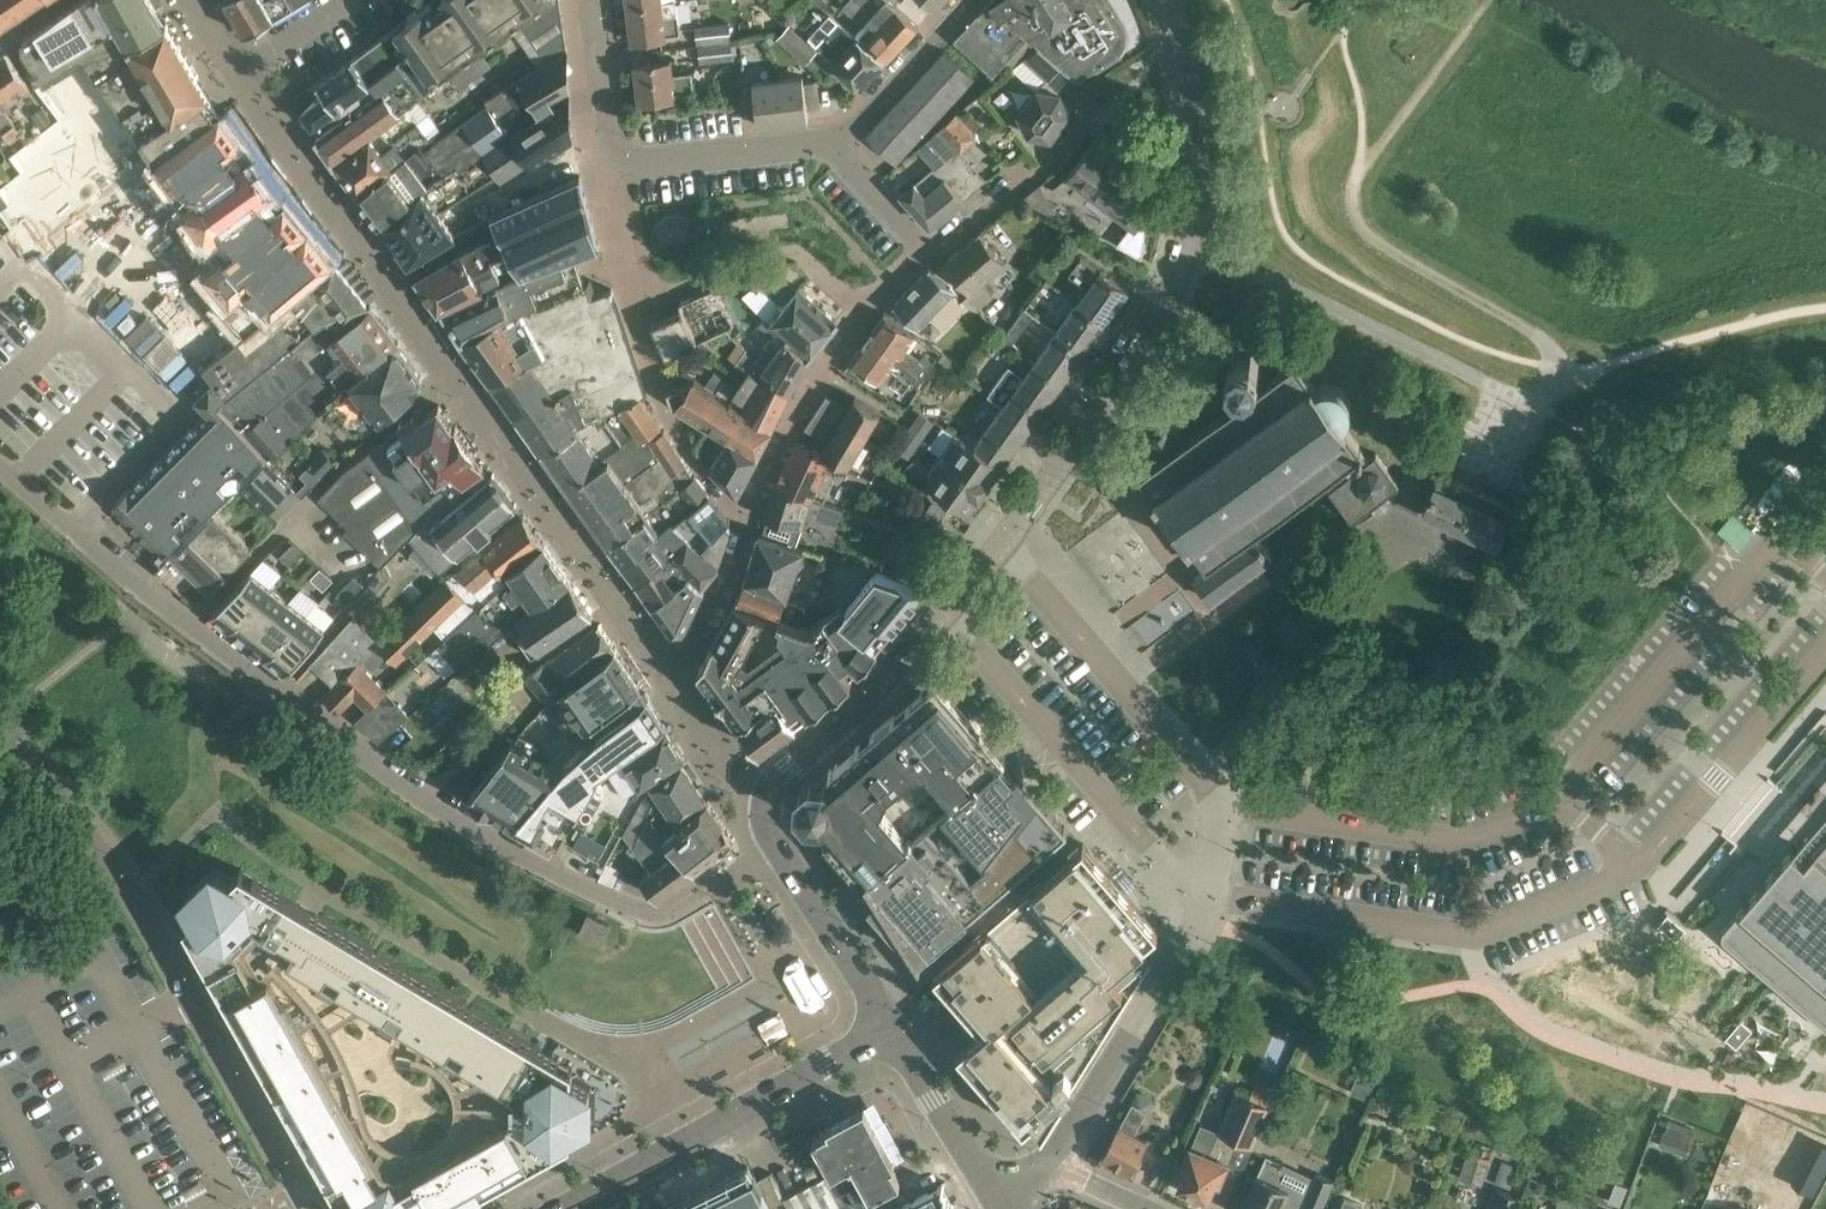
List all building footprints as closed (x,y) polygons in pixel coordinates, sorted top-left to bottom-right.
[(41,0),(0,0),(0,19),(3,25),(41,0)] [(79,53),(142,138),(158,160),(222,112),(220,109),(211,96),(202,81),(199,76),(199,75),(182,47),(167,23),(166,23),(161,15),(152,0),(81,0),(57,17),(22,42),(23,51),(42,80),(79,53)] [(246,33),(277,14),(276,13),(287,6),(287,7),(288,6),(288,5),(297,0),(227,0),(246,33)] [(419,57),(431,73),(444,63),(457,54),(470,44),(484,35),(497,25),(510,16),(523,6),(532,0),(433,0),(424,7),(411,16),(397,26),(408,42),(419,57)] [(561,0),(557,0),(523,24),(534,40),(535,39),(534,37),(563,17),(561,0)] [(676,0),(669,0),(629,5),(633,41),(666,37),(666,34),(680,32),(676,0)] [(856,0),(850,0),(845,6),(864,23),(858,30),(889,57),(903,42),(856,0)] [(903,42),(919,24),(893,0),(856,0),(903,42)] [(1078,78),(1117,53),(1122,49),(1124,44),(1126,40),(1127,34),(1124,24),(1108,0),(991,0),(955,39),(994,74),(1029,36),(1039,45),(1040,44),(1078,78)] [(830,12),(810,35),(819,44),(836,60),(835,61),(861,86),(886,60),(842,20),(841,22),(830,12)] [(730,22),(695,26),(698,43),(732,39),(730,22)] [(818,49),(790,24),(778,37),(806,62),(818,49)] [(387,48),(406,74),(424,96),(429,92),(436,87),(438,85),(413,50),(394,28),(356,56),(363,65),(387,48)] [(552,58),(563,51),(567,48),(567,46),(568,46),(565,28),(539,46),(548,60),(552,58)] [(764,47),(773,40),(769,34),(759,41),(764,47)] [(732,43),(699,47),(701,61),(733,57),(732,43)] [(1077,79),(1078,78),(1040,44),(1039,45),(1024,58),(1046,77),(1039,87),(1038,87),(1019,112),(1029,133),(1052,137),(1072,112),(1062,91),(1074,76),(1077,79)] [(363,65),(300,111),(298,112),(309,126),(313,124),(314,124),(370,84),(368,82),(370,81),(379,93),(383,90),(406,74),(387,48),(363,65)] [(548,60),(521,75),(542,110),(570,93),(570,86),(572,86),(568,52),(568,48),(567,48),(563,51),(552,58),(548,60)] [(946,50),(868,134),(896,160),(973,75),(946,50)] [(4,109),(32,88),(20,72),(7,52),(0,57),(0,107),(2,110),(4,109)] [(457,81),(489,65),(483,53),(451,68),(457,81)] [(300,111),(363,65),(356,56),(319,82),(318,80),(292,99),(300,111)] [(673,58),(636,63),(641,101),(676,97),(676,92),(695,90),(692,71),(674,73),(673,58)] [(735,60),(712,63),(713,74),(736,71),(735,60)] [(455,164),(460,170),(484,153),(483,151),(511,132),(524,124),(522,122),(542,110),(521,75),(521,74),(485,99),(488,103),(434,143),(430,138),(361,196),(379,219),(381,222),(422,191),(444,173),(443,172),(455,164)] [(779,77),(784,121),(809,118),(808,107),(819,105),(816,79),(805,81),(805,74),(779,77)] [(759,124),(784,121),(779,77),(754,81),(755,87),(743,88),(746,114),(758,113),(759,124)] [(336,162),(370,137),(401,113),(383,90),(379,93),(317,137),(320,140),(326,138),(335,160),(336,162)] [(358,191),(361,196),(430,138),(442,130),(419,99),(401,113),(370,137),(336,162),(336,164),(341,170),(346,168),(353,177),(350,181),(358,191)] [(3,128),(12,142),(23,135),(4,109),(2,110),(0,107),(0,130),(3,128)] [(44,107),(33,115),(42,128),(53,120),(44,107)] [(569,128),(556,109),(545,117),(542,113),(524,124),(511,132),(515,139),(533,164),(572,135),(568,129),(569,128)] [(222,112),(158,160),(177,187),(194,212),(214,241),(225,254),(249,278),(223,300),(250,331),(284,303),(282,302),(334,258),(335,258),(318,238),(309,227),(287,202),(276,188),(257,163),(240,138),(222,112)] [(960,118),(957,115),(918,148),(934,165),(902,192),(932,225),(966,197),(966,196),(984,181),(970,166),(967,169),(954,154),(961,148),(961,149),(976,136),(960,118)] [(381,222),(395,243),(409,263),(450,239),(456,236),(438,213),(437,211),(459,198),(474,188),(488,179),(498,172),(503,179),(530,161),(515,139),(511,132),(483,151),(484,153),(460,170),(455,164),(443,172),(444,173),(422,191),(381,222)] [(1091,192),(1114,161),(1091,144),(1070,171),(1067,169),(1050,182),(1060,193),(1076,180),(1091,192)] [(0,161),(0,182),(10,175),(0,161)] [(1091,192),(1114,209),(1140,175),(1130,168),(1128,171),(1114,161),(1091,192)] [(585,189),(581,173),(526,197),(494,214),(508,244),(591,211),(585,189)] [(1149,182),(1140,175),(1114,209),(1133,223),(1127,249),(1141,252),(1148,218),(1144,217),(1160,196),(1146,186),(1149,182)] [(0,209),(10,202),(0,188),(0,209)] [(508,244),(522,273),(555,263),(577,257),(600,250),(591,211),(508,244)] [(501,282),(522,273),(508,244),(494,214),(473,226),(456,236),(450,239),(409,263),(440,306),(441,306),(444,309),(463,300),(481,291),(486,289),(485,286),(500,279),(501,282)] [(970,302),(977,307),(993,294),(982,280),(1005,260),(981,231),(935,270),(934,270),(959,291),(970,302)] [(555,263),(566,294),(586,286),(577,257),(555,263)] [(250,331),(227,348),(205,368),(214,380),(227,397),(329,316),(337,326),(349,315),(361,305),(369,300),(355,283),(350,276),(336,259),(336,260),(334,258),(282,302),(284,303),(250,331)] [(1082,296),(1078,301),(1106,320),(1129,289),(1102,270),(1102,271),(1082,258),(1071,274),(1084,283),(1077,293),(1082,296)] [(444,309),(462,339),(502,319),(519,312),(566,294),(555,263),(522,273),(501,282),(500,279),(485,286),(486,289),(481,291),(463,300),(444,309)] [(934,270),(935,270),(930,267),(893,305),(918,328),(932,314),(945,327),(970,302),(959,291),(934,270)] [(512,405),(519,414),(517,415),(519,417),(558,394),(574,385),(589,419),(619,404),(641,394),(643,394),(647,392),(640,373),(641,372),(641,370),(640,371),(634,351),(634,349),(633,349),(627,330),(627,328),(626,328),(620,309),(620,307),(619,307),(614,292),(615,292),(613,288),(602,292),(598,281),(586,286),(566,294),(519,312),(502,319),(462,339),(461,340),(472,355),(473,354),(511,406),(512,405)] [(766,316),(809,357),(838,320),(801,286),(783,305),(758,282),(744,294),(760,311),(766,316)] [(696,341),(697,341),(713,334),(725,328),(734,324),(717,286),(680,302),(683,311),(696,341)] [(1106,320),(1078,301),(1057,331),(1084,351),(1106,320)] [(221,402),(246,429),(271,455),(291,438),(324,407),(322,406),(330,400),(328,398),(346,384),(342,379),(341,380),(329,365),(346,352),(362,371),(397,343),(400,341),(371,303),(352,319),(339,329),(337,326),(329,316),(227,397),(221,402)] [(1025,309),(1019,317),(1006,335),(1014,342),(1034,315),(1025,309)] [(696,341),(683,311),(653,323),(667,354),(696,341)] [(886,312),(869,335),(925,376),(934,361),(924,354),(919,360),(904,349),(915,334),(886,312)] [(769,343),(757,359),(790,391),(809,357),(766,316),(760,322),(772,333),(767,341),(769,343)] [(740,383),(780,410),(790,391),(757,359),(747,350),(725,328),(713,334),(737,362),(749,371),(740,383)] [(1055,331),(1036,359),(1062,382),(1084,351),(1057,331),(1055,331)] [(920,386),(925,376),(869,335),(851,360),(845,369),(874,387),(878,380),(880,381),(892,364),(900,370),(890,384),(904,393),(913,381),(920,386)] [(338,390),(328,398),(330,400),(322,406),(324,407),(335,421),(344,414),(342,420),(352,431),(358,431),(363,428),(365,430),(418,388),(412,381),(422,374),(410,360),(410,359),(399,344),(398,344),(397,343),(362,371),(346,384),(338,390)] [(1235,375),(1244,377),(1259,365),(1260,357),(1253,346),(1240,344),(1229,352),(1228,365),(1235,375)] [(346,384),(362,371),(346,352),(329,365),(341,380),(342,379),(346,384)] [(1139,475),(1152,492),(1158,501),(1169,516),(1186,538),(1194,549),(1207,567),(1195,576),(1213,600),(1273,555),(1255,531),(1325,479),(1353,518),(1400,483),(1377,452),(1370,457),(1343,421),(1347,417),(1350,412),(1351,407),(1351,401),(1349,396),(1346,391),(1342,387),(1337,384),(1332,383),(1327,383),(1322,384),(1317,386),(1296,358),(1269,378),(1259,365),(1244,377),(1253,390),(1187,439),(1175,423),(1144,445),(1156,462),(1139,475)] [(1062,382),(1036,359),(1004,405),(1031,424),(1054,393),(1048,388),(1055,378),(1061,383),(1062,382)] [(942,372),(932,384),(949,396),(958,383),(942,372)] [(759,453),(772,426),(691,377),(680,383),(668,389),(673,402),(710,425),(758,453),(759,453)] [(772,426),(780,410),(740,383),(736,387),(726,379),(718,393),(772,426)] [(221,402),(227,397),(214,380),(195,398),(208,411),(193,427),(192,426),(190,428),(191,428),(175,444),(175,443),(173,445),(174,445),(158,461),(157,460),(156,462),(156,463),(141,478),(140,477),(138,479),(139,480),(131,488),(130,487),(114,503),(122,511),(169,557),(216,511),(243,483),(266,460),(269,457),(271,455),(246,429),(221,402)] [(558,394),(519,417),(521,420),(520,420),(542,450),(543,452),(545,451),(581,429),(578,424),(589,419),(574,385),(558,394)] [(637,446),(650,438),(663,430),(660,424),(661,423),(641,394),(619,404),(637,446)] [(817,410),(863,441),(882,411),(856,397),(848,408),(827,394),(817,410)] [(457,424),(455,425),(440,403),(427,412),(422,406),(402,421),(405,426),(401,429),(397,424),(384,433),(386,437),(341,471),(340,472),(331,482),(318,495),(349,524),(345,529),(382,564),(409,536),(410,538),(433,511),(439,519),(445,512),(431,492),(426,495),(414,477),(412,478),(411,476),(396,456),(438,427),(452,448),(467,438),(457,424)] [(614,459),(637,446),(619,404),(589,419),(578,424),(581,429),(545,451),(569,484),(567,486),(569,489),(571,487),(572,488),(614,458),(614,459)] [(994,420),(976,443),(1004,462),(1031,424),(1004,405),(994,420)] [(829,442),(823,451),(828,454),(827,455),(848,468),(863,441),(817,410),(806,426),(829,442)] [(896,447),(909,456),(934,420),(922,411),(896,447)] [(738,491),(758,453),(710,425),(697,446),(703,455),(738,491)] [(396,456),(411,476),(452,448),(438,427),(396,456)] [(648,514),(670,493),(673,490),(694,473),(665,429),(663,430),(650,438),(658,450),(645,461),(624,477),(602,495),(606,500),(590,513),(598,525),(596,526),(598,529),(600,527),(611,543),(609,544),(611,547),(649,514),(648,514)] [(959,467),(976,444),(956,432),(941,454),(959,467)] [(467,438),(452,448),(411,476),(412,478),(414,477),(426,495),(431,492),(445,512),(490,475),(484,466),(485,465),(473,449),(477,447),(472,440),(470,442),(467,438)] [(624,477),(645,461),(658,450),(650,438),(637,446),(614,459),(614,458),(572,488),(578,497),(576,498),(577,500),(579,498),(586,508),(584,509),(586,512),(588,511),(590,513),(606,500),(602,495),(624,477)] [(798,439),(777,483),(813,497),(825,471),(821,469),(827,455),(828,454),(823,451),(798,439)] [(1004,462),(976,443),(976,444),(959,467),(986,487),(1004,462)] [(337,461),(325,449),(309,464),(323,475),(337,461)] [(929,482),(942,491),(959,467),(941,454),(929,470),(913,458),(908,466),(930,482),(929,482)] [(266,460),(243,483),(268,508),(291,485),(287,482),(289,480),(279,471),(278,472),(266,460)] [(986,487),(959,467),(942,491),(969,511),(986,487)] [(1467,528),(1470,530),(1497,543),(1509,517),(1508,517),(1514,505),(1509,502),(1509,503),(1499,499),(1500,498),(1496,496),(1496,497),(1486,493),(1486,492),(1470,484),(1469,485),(1460,480),(1460,479),(1456,478),(1456,479),(1447,474),(1447,473),(1442,471),(1436,483),(1407,469),(1393,500),(1420,513),(1422,507),(1454,522),(1449,533),(1462,539),(1467,528)] [(433,511),(410,538),(417,545),(411,552),(435,573),(439,569),(458,552),(460,554),(499,519),(517,504),(515,502),(514,503),(494,475),(496,474),(494,472),(490,475),(445,512),(439,519),(433,511)] [(695,474),(694,473),(673,490),(670,493),(648,514),(649,514),(611,547),(625,564),(672,520),(674,522),(710,492),(695,474)] [(774,483),(759,532),(783,540),(797,544),(808,513),(840,524),(845,507),(813,497),(777,483),(777,484),(774,483)] [(668,555),(681,566),(702,549),(707,545),(716,534),(725,524),(731,518),(710,492),(674,522),(672,520),(625,564),(638,583),(668,555)] [(941,502),(927,492),(916,508),(929,518),(941,502)] [(253,547),(216,511),(169,557),(156,569),(199,603),(253,547)] [(411,609),(378,640),(378,641),(398,661),(435,626),(446,638),(446,639),(506,586),(516,579),(508,568),(545,542),(525,514),(461,568),(461,569),(450,578),(448,577),(413,611),(411,609)] [(702,549),(681,566),(703,584),(718,565),(731,529),(725,524),(716,534),(707,545),(702,549)] [(803,546),(797,544),(783,540),(759,532),(745,579),(790,596),(790,595),(787,594),(803,546)] [(892,565),(909,572),(921,541),(904,534),(892,565)] [(280,554),(289,564),(303,550),(294,541),(280,554)] [(486,639),(489,643),(511,623),(519,616),(534,606),(552,593),(571,580),(545,542),(508,568),(516,579),(506,586),(446,639),(446,638),(427,655),(447,676),(486,639)] [(705,586),(703,584),(681,566),(668,555),(638,583),(673,632),(684,631),(705,586)] [(823,555),(821,564),(825,570),(834,573),(838,559),(823,555)] [(322,590),(334,577),(322,566),(310,579),(322,590)] [(231,625),(270,582),(251,568),(212,610),(231,625)] [(841,614),(879,645),(927,588),(878,570),(841,614)] [(337,594),(347,603),(364,584),(355,575),(337,594)] [(736,601),(780,616),(783,606),(803,613),(807,600),(790,595),(790,596),(745,579),(737,600),(736,601)] [(519,616),(511,623),(532,654),(555,639),(593,612),(571,580),(552,593),(534,606),(519,616)] [(270,582),(231,625),(250,639),(289,597),(270,582)] [(289,597),(250,639),(269,654),(308,612),(289,597)] [(841,614),(831,621),(825,614),(809,626),(780,616),(736,601),(715,639),(714,639),(699,666),(711,684),(712,684),(727,704),(727,703),(740,721),(741,722),(760,747),(853,678),(842,664),(851,657),(862,666),(879,645),(841,614)] [(308,612),(269,654),(287,668),(326,626),(308,612)] [(333,683),(361,657),(378,641),(378,640),(354,616),(329,644),(312,663),(333,683)] [(779,629),(781,623),(762,617),(735,667),(741,676),(788,641),(779,629)] [(547,701),(619,650),(600,622),(550,657),(551,658),(527,675),(547,701)] [(630,711),(649,696),(619,650),(570,685),(548,701),(583,747),(583,746),(584,748),(598,737),(596,736),(630,710),(630,711)] [(385,687),(361,657),(333,683),(322,695),(340,711),(356,693),(369,705),(385,687)] [(937,731),(910,754),(953,804),(1002,761),(1002,760),(1007,756),(950,691),(940,680),(938,677),(910,701),(937,731)] [(410,714),(388,690),(368,709),(356,721),(380,741),(410,714)] [(560,769),(543,790),(515,824),(513,825),(557,849),(563,839),(586,794),(599,768),(666,722),(649,696),(630,711),(630,710),(596,736),(598,737),(584,748),(583,746),(583,747),(573,755),(560,769)] [(866,792),(910,754),(937,731),(910,701),(871,734),(873,736),(874,735),(874,741),(867,747),(861,747),(862,745),(860,744),(839,762),(866,792)] [(586,794),(630,817),(633,821),(655,780),(682,761),(679,756),(684,753),(666,722),(599,768),(586,794)] [(493,812),(515,824),(543,790),(560,769),(512,743),(468,796),(471,798),(469,800),(491,813),(493,812)] [(868,876),(868,877),(953,804),(910,754),(866,792),(871,798),(836,829),(827,836),(826,836),(825,837),(863,881),(868,876)] [(633,821),(652,847),(697,805),(707,798),(683,761),(682,761),(655,780),(633,821)] [(1002,761),(953,804),(868,877),(880,895),(881,895),(896,918),(889,924),(898,935),(904,930),(918,954),(921,959),(923,958),(921,956),(1069,828),(1019,770),(1014,775),(1002,761)] [(824,816),(836,829),(871,798),(866,792),(839,762),(830,770),(831,772),(839,780),(826,792),(824,789),(812,788),(803,796),(802,808),(810,818),(822,818),(824,816)] [(606,862),(630,817),(586,794),(563,839),(606,862)] [(721,818),(707,798),(697,805),(652,847),(663,862),(721,818)] [(696,868),(729,842),(735,838),(721,818),(663,862),(643,876),(659,897),(696,869),(696,868)] [(1084,842),(935,971),(984,1027),(959,1049),(1025,1125),(1034,1117),(1043,1128),(1042,1129),(1044,1130),(1152,959),(1150,957),(1149,956),(1138,949),(1159,928),(1084,842)] [(1725,941),(1726,944),(1825,1028),(1825,847),(1808,869),(1794,857),(1726,937),(1725,941)] [(572,1138),(573,1126),(589,1117),(590,1087),(573,1077),(573,1065),(242,867),(231,877),(214,867),(186,894),(196,912),(186,921),(346,1208),(444,1208),(572,1138)] [(589,912),(580,930),(601,940),(610,923),(605,920),(592,914),(589,912)] [(1668,912),(1658,923),(1677,939),(1686,928),(1668,912)] [(1742,1019),(1726,1037),(1737,1047),(1753,1028),(1742,1019)] [(1265,1061),(1285,1070),(1302,1031),(1282,1022),(1265,1061)] [(1380,1070),(1368,1065),(1363,1076),(1375,1081),(1380,1070)] [(1202,1070),(1195,1067),(1189,1069),(1185,1075),(1187,1082),(1194,1085),(1201,1083),(1204,1077),(1202,1070)] [(1187,1167),(1179,1184),(1183,1185),(1181,1190),(1192,1194),(1194,1190),(1208,1196),(1216,1179),(1220,1181),(1222,1176),(1240,1132),(1255,1139),(1269,1104),(1275,1090),(1256,1082),(1250,1096),(1236,1090),(1220,1130),(1218,1129),(1210,1151),(1191,1143),(1182,1165),(1187,1167)] [(1140,1090),(1134,1101),(1148,1109),(1154,1098),(1140,1090)] [(1789,1150),(1801,1122),(1750,1100),(1738,1128),(1789,1150)] [(1148,1109),(1134,1101),(1121,1124),(1102,1157),(1130,1172),(1149,1139),(1135,1131),(1148,1109)] [(1423,1119),(1440,1126),(1446,1110),(1429,1104),(1423,1119)] [(839,1124),(857,1159),(883,1146),(882,1144),(881,1144),(873,1129),(874,1129),(872,1126),(872,1127),(864,1113),(865,1112),(864,1110),(861,1111),(862,1112),(850,1119),(849,1118),(847,1119),(847,1120),(839,1124)] [(1686,1155),(1696,1128),(1670,1119),(1659,1145),(1686,1155)] [(813,1137),(832,1172),(857,1159),(839,1124),(835,1126),(835,1125),(833,1127),(829,1129),(813,1137)] [(1808,1161),(1825,1170),(1825,1146),(1818,1141),(1808,1161)] [(857,1159),(832,1172),(786,1197),(773,1171),(758,1179),(771,1207),(785,1200),(790,1208),(863,1208),(876,1202),(872,1195),(901,1180),(893,1164),(892,1165),(890,1161),(891,1160),(890,1158),(889,1158),(883,1146),(857,1159)] [(1241,1208),(1280,1208),(1281,1206),(1287,1208),(1322,1208),(1336,1180),(1318,1172),(1307,1197),(1275,1182),(1285,1162),(1269,1154),(1260,1173),(1259,1172),(1241,1208)] [(1490,1164),(1467,1156),(1459,1178),(1482,1186),(1490,1164)] [(771,1207),(758,1179),(751,1164),(662,1208),(772,1208),(771,1207)] [(1540,1179),(1536,1190),(1545,1193),(1549,1182),(1540,1179)] [(1620,1202),(1628,1184),(1617,1179),(1609,1197),(1620,1202)] [(945,1185),(944,1186),(943,1184),(905,1203),(908,1208),(905,1208),(958,1208),(945,1185)] [(1523,1198),(1498,1189),(1495,1188),(1488,1208),(1521,1208),(1525,1199),(1523,1198)] [(1363,1203),(1345,1196),(1343,1200),(1340,1208),(1361,1208),(1363,1203)] [(1575,1197),(1557,1197),(1557,1208),(1575,1208),(1575,1197)]
